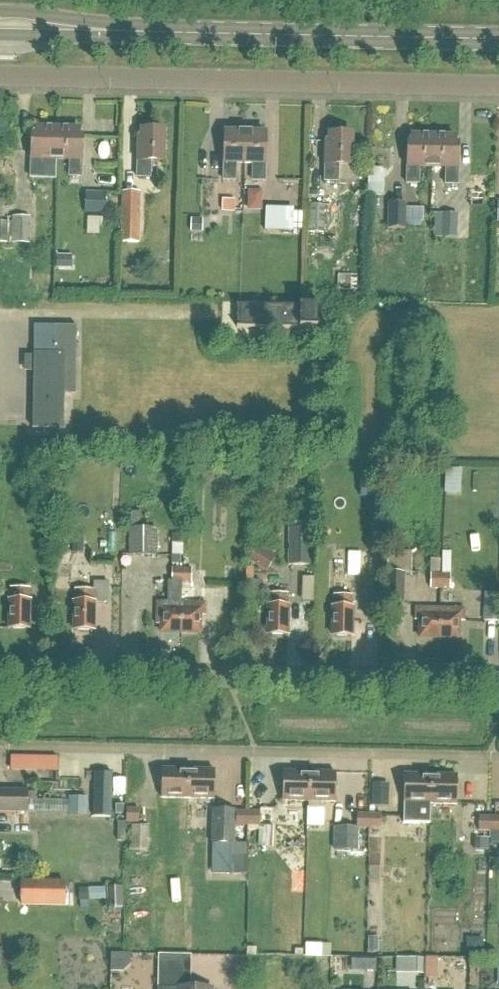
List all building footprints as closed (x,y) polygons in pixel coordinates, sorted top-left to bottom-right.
[(57,161),(58,130),(36,129),(36,137),(32,137),(31,177),(31,179),(57,180),(57,177),(57,161)] [(58,130),(57,161),(71,161),(70,177),(82,177),(83,138),(80,138),(80,131),(58,130)] [(164,163),(165,132),(142,132),(142,139),(139,139),(138,179),(151,179),(151,162),(164,163)] [(245,164),(246,134),(226,133),(224,180),(236,180),(237,164),(245,164)] [(246,134),(245,164),(253,164),(253,181),(265,181),(266,134),(246,134)] [(352,167),(352,136),(330,135),(330,142),(326,142),(326,183),(338,183),(338,166),(352,167)] [(433,168),(434,138),(412,137),(411,144),(408,144),(407,185),(419,185),(419,168),(433,168)] [(434,138),(433,168),(446,169),(446,185),(458,186),(459,145),(456,145),(456,138),(434,138)] [(368,184),(368,195),(383,195),(383,184),(368,184)] [(86,193),(85,214),(106,214),(106,194),(86,193)] [(138,244),(139,193),(120,193),(119,244),(138,244)] [(222,201),(222,213),(234,213),(234,201),(222,201)] [(422,228),(423,209),(405,209),(405,204),(392,203),(392,228),(405,229),(405,227),(422,228)] [(264,230),(291,231),(292,215),(264,214),(264,230)] [(456,240),(456,215),(433,215),(433,239),(456,240)] [(28,245),(29,218),(10,218),(10,245),(28,245)] [(191,220),(191,233),(202,234),(203,220),(191,220)] [(56,257),(56,269),(68,269),(68,257),(56,257)] [(355,292),(356,277),(342,277),(335,277),(335,288),(335,291),(342,291),(355,292)] [(317,331),(317,308),(237,307),(236,329),(317,331)] [(54,355),(35,355),(34,427),(34,430),(64,431),(64,396),(76,396),(77,327),(54,327),(54,355)] [(126,557),(155,557),(154,529),(126,529),(126,557)] [(311,567),(312,530),(290,529),(289,566),(311,567)] [(72,535),(71,553),(83,553),(83,536),(72,535)] [(171,551),(171,565),(181,566),(181,535),(172,535),(171,547),(171,551)] [(258,546),(248,562),(261,570),(271,555),(258,546)] [(64,553),(60,559),(63,566),(71,566),(75,560),(71,554),(64,553)] [(449,589),(450,576),(438,575),(438,560),(429,560),(429,589),(449,589)] [(182,583),(182,569),(172,568),(172,582),(168,582),(167,602),(157,602),(156,625),(161,625),(161,633),(180,633),(181,603),(182,583)] [(182,569),(182,583),(191,583),(191,569),(182,569)] [(384,603),(403,604),(403,574),(386,574),(385,574),(384,603)] [(250,581),(250,593),(260,593),(260,581),(250,581)] [(75,602),(74,631),(93,631),(94,603),(107,603),(108,583),(93,583),(93,590),(75,590),(75,602)] [(29,601),(29,589),(11,589),(10,601),(9,629),(28,630),(29,601)] [(288,607),(288,595),(269,594),(269,606),(268,606),(268,635),(288,635),(288,607)] [(498,609),(498,595),(485,594),(484,622),(498,623),(498,609)] [(353,596),(351,596),(335,595),(335,608),(334,608),(334,636),(353,637),(353,608),(353,596)] [(181,603),(180,633),(200,633),(201,616),(205,616),(206,603),(181,603)] [(440,638),(440,609),(416,608),(416,621),(420,621),(420,638),(440,638)] [(440,609),(440,638),(459,639),(459,622),(465,622),(465,609),(440,609)] [(13,756),(13,771),(60,771),(60,757),(13,756)] [(189,799),(189,771),(163,770),(163,798),(189,799)] [(189,771),(189,799),(215,799),(216,771),(189,771)] [(310,802),(311,773),(284,773),(284,801),(290,801),(310,802)] [(311,773),(310,802),(323,802),(336,802),(337,774),(311,773)] [(95,774),(93,818),(111,819),(112,774),(95,774)] [(431,825),(431,805),(432,776),(406,776),(404,824),(431,825)] [(432,776),(431,805),(457,805),(458,777),(432,776)] [(372,785),(372,807),(388,807),(388,785),(372,785)] [(26,814),(26,791),(0,790),(0,814),(26,814)] [(68,798),(68,817),(87,818),(87,798),(68,798)] [(309,830),(323,830),(323,802),(310,802),(309,830)] [(139,825),(139,810),(125,810),(125,825),(139,825)] [(232,845),(233,811),(210,811),(210,845),(232,845)] [(235,812),(235,827),(246,827),(247,812),(235,812)] [(258,828),(258,812),(247,812),(246,827),(258,828)] [(356,815),(356,830),(368,831),(368,815),(356,815)] [(381,831),(381,815),(368,815),(368,831),(381,831)] [(478,818),(478,833),(490,834),(490,818),(478,818)] [(490,818),(490,834),(498,834),(498,818),(490,818)] [(150,852),(151,826),(132,826),(131,851),(150,852)] [(252,854),(276,855),(276,831),(253,831),(252,854)] [(331,857),(357,857),(357,832),(331,832),(331,857)] [(476,840),(475,849),(486,850),(487,840),(476,840)] [(242,874),(242,856),(229,856),(229,874),(242,874)] [(23,883),(22,907),(64,907),(65,884),(23,883)] [(80,890),(80,902),(89,902),(89,890),(80,890)] [(368,938),(368,953),(377,953),(377,938),(368,938)] [(111,953),(111,972),(123,972),(131,965),(131,954),(111,953)] [(412,959),(412,975),(423,975),(423,960),(412,959)] [(363,961),(362,972),(376,972),(377,961),(363,961)] [(212,988),(183,988),(183,976),(158,976),(158,988),(212,988)]
